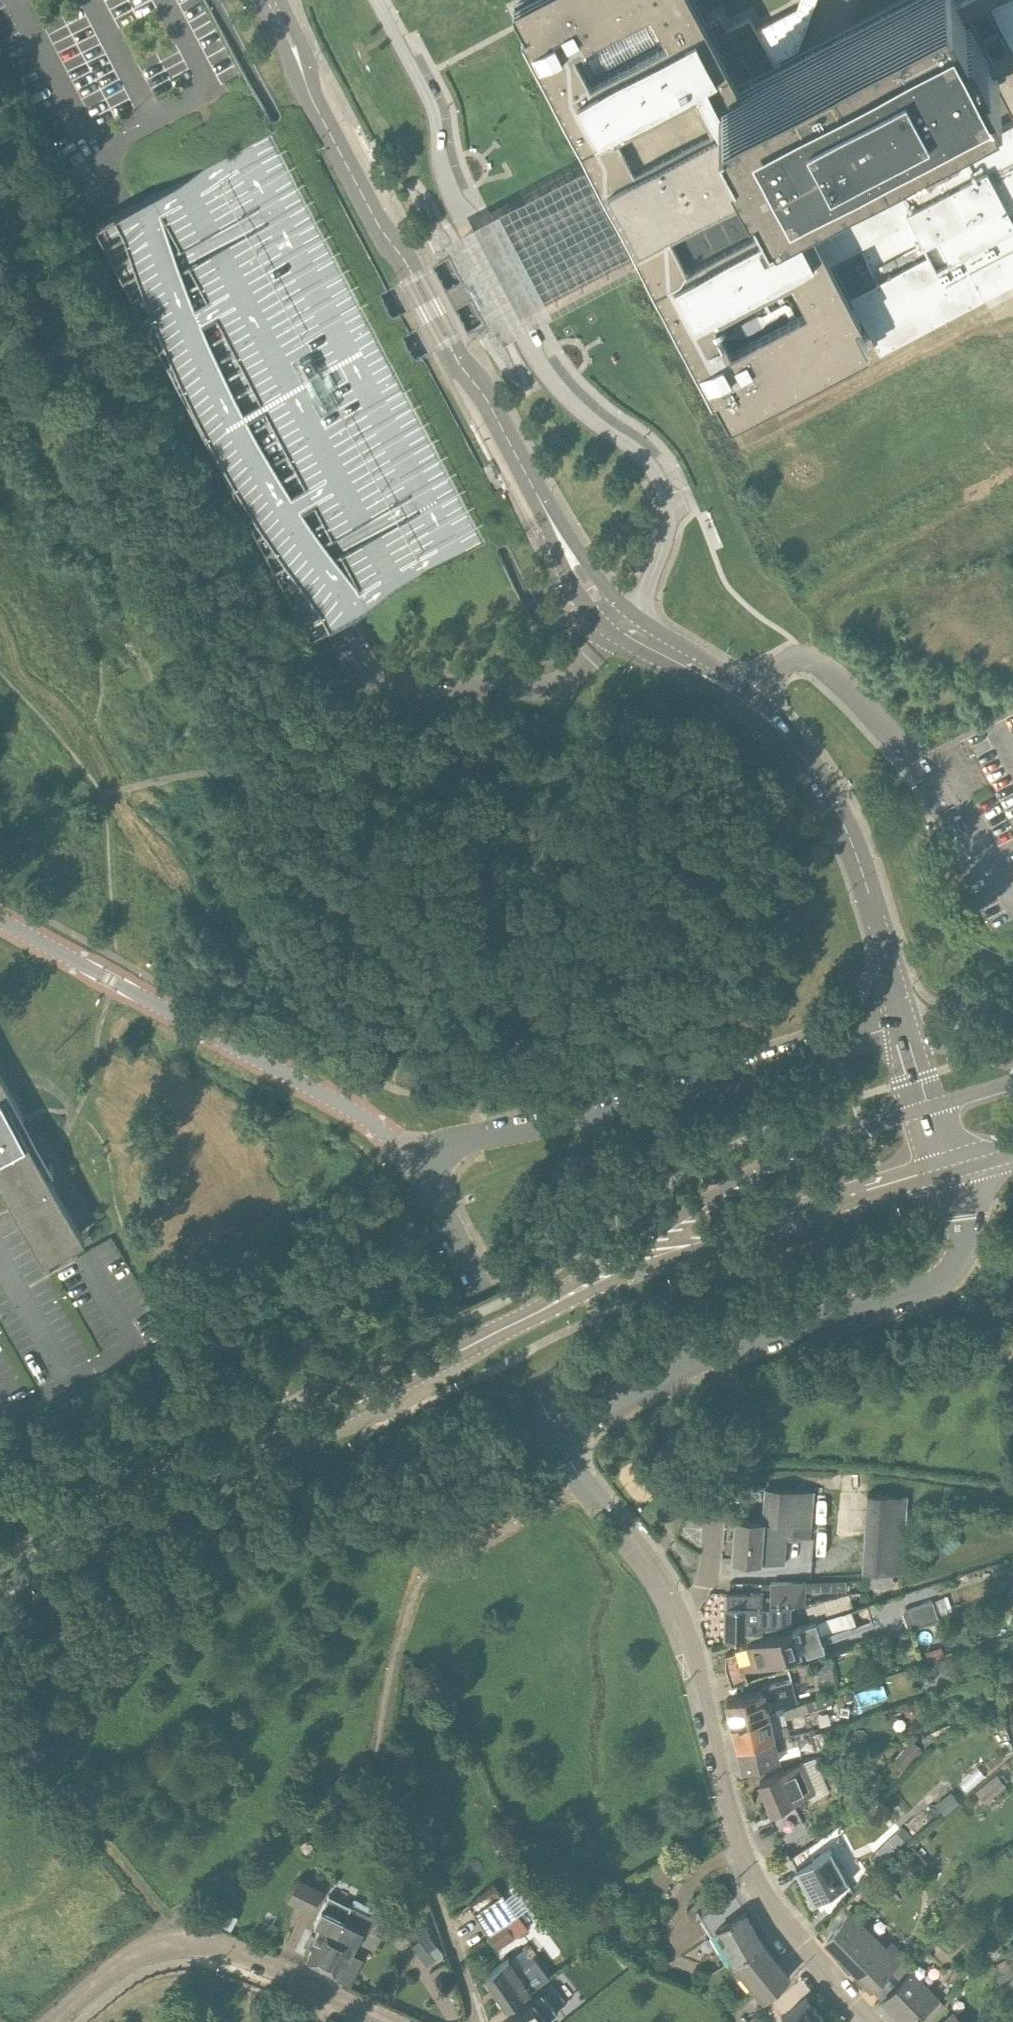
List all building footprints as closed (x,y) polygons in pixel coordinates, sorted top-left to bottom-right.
[(638,246),(727,415),(868,341),(856,318),(861,315),(880,350),(1012,280),(1012,0),(911,0),(781,69),(775,61),(757,28),(751,20),(733,27),(724,7),(705,16),(696,0),(530,0),(514,9),(523,26),(602,177),(591,183),(499,232),(535,301),(626,253),(638,246)] [(796,52),(816,0),(798,0),(795,9),(779,17),(757,28),(775,61),(775,62),(796,52)] [(276,132),(133,212),(94,233),(307,637),(339,621),(486,544),(380,341),(274,140),(279,137),(276,132)] [(765,807),(769,795),(757,791),(753,803),(765,807)] [(35,1137),(25,1119),(0,1074),(0,1182),(45,1262),(91,1236),(90,1236),(85,1239),(30,1140),(35,1137)] [(811,1527),(814,1491),(765,1487),(763,1521),(736,1519),(733,1560),(785,1564),(787,1535),(810,1537),(811,1527)] [(880,1574),(869,1573),(869,1587),(880,1587),(880,1574)] [(807,1605),(807,1582),(771,1582),(771,1594),(762,1594),(727,1593),(726,1639),(745,1639),(759,1634),(760,1628),(775,1628),(776,1625),(797,1625),(797,1605),(807,1605)] [(913,1629),(939,1620),(933,1602),(903,1611),(908,1626),(911,1625),(913,1629)] [(748,1647),(726,1655),(726,1667),(728,1675),(775,1660),(779,1671),(803,1664),(800,1653),(856,1636),(875,1630),(867,1606),(826,1618),(793,1628),(747,1642),(748,1647)] [(819,1695),(839,1690),(832,1660),(812,1665),(819,1695)] [(785,1715),(783,1707),(798,1704),(792,1680),(765,1686),(762,1692),(726,1701),(732,1728),(785,1715)] [(736,1747),(789,1735),(785,1717),(824,1708),(822,1697),(814,1699),(798,1704),(783,1707),(785,1715),(732,1728),(736,1747)] [(918,1705),(913,1702),(907,1704),(904,1710),(906,1715),(911,1718),(917,1716),(920,1711),(918,1705)] [(936,1741),(954,1734),(950,1723),(930,1731),(931,1733),(920,1740),(924,1746),(935,1740),(936,1741)] [(817,1736),(814,1727),(808,1729),(815,1750),(828,1746),(824,1737),(822,1738),(821,1735),(817,1736)] [(792,1747),(789,1735),(736,1747),(741,1770),(779,1762),(776,1750),(792,1747)] [(905,1768),(922,1749),(912,1740),(895,1759),(905,1768)] [(816,1761),(803,1766),(760,1781),(772,1811),(767,1812),(790,1855),(817,1838),(797,1799),(810,1793),(813,1800),(829,1792),(816,1761)] [(986,1803),(1007,1784),(997,1773),(976,1791),(986,1803)] [(945,1814),(960,1802),(951,1791),(936,1804),(945,1814)] [(316,1814),(305,1826),(312,1832),(322,1821),(316,1814)] [(902,1827),(897,1832),(897,1833),(905,1841),(906,1842),(912,1837),(902,1827)] [(897,1833),(889,1841),(896,1849),(905,1841),(897,1833)] [(817,1838),(790,1855),(814,1901),(849,1882),(825,1837),(818,1841),(817,1838)] [(313,1912),(325,1887),(301,1875),(287,1900),(313,1912)] [(330,1895),(322,1910),(316,1924),(319,1926),(312,1942),(315,1943),(308,1958),(323,1966),(352,1907),(330,1895)] [(499,1949),(527,1929),(505,1896),(476,1916),(499,1949)] [(352,1907),(323,1966),(338,1973),(342,1965),(346,1967),(371,1916),(369,1915),(352,1907)] [(736,1961),(763,1944),(744,1913),(717,1930),(736,1961)] [(825,1938),(882,1998),(911,1971),(900,1959),(903,1956),(891,1944),(883,1952),(846,1914),(825,1938)] [(427,1965),(435,1959),(434,1958),(443,1951),(429,1934),(430,1933),(423,1925),(414,1933),(420,1940),(412,1946),(427,1965)] [(790,1977),(763,1944),(736,1961),(765,1997),(790,1977)] [(1012,1975),(1012,1952),(1006,1955),(1010,1963),(994,1971),(1001,1982),(1012,1975)] [(524,1980),(511,1960),(486,1976),(508,2009),(553,1978),(545,1965),(524,1980)] [(882,1998),(905,2021),(910,2021),(936,1997),(911,1971),(882,1998)] [(551,1984),(542,1991),(558,2011),(567,2004),(551,1984)] [(552,2016),(537,1997),(506,2021),(545,2021),(552,2016)] [(787,2021),(827,2021),(807,1998),(783,2018),(787,2021)]
